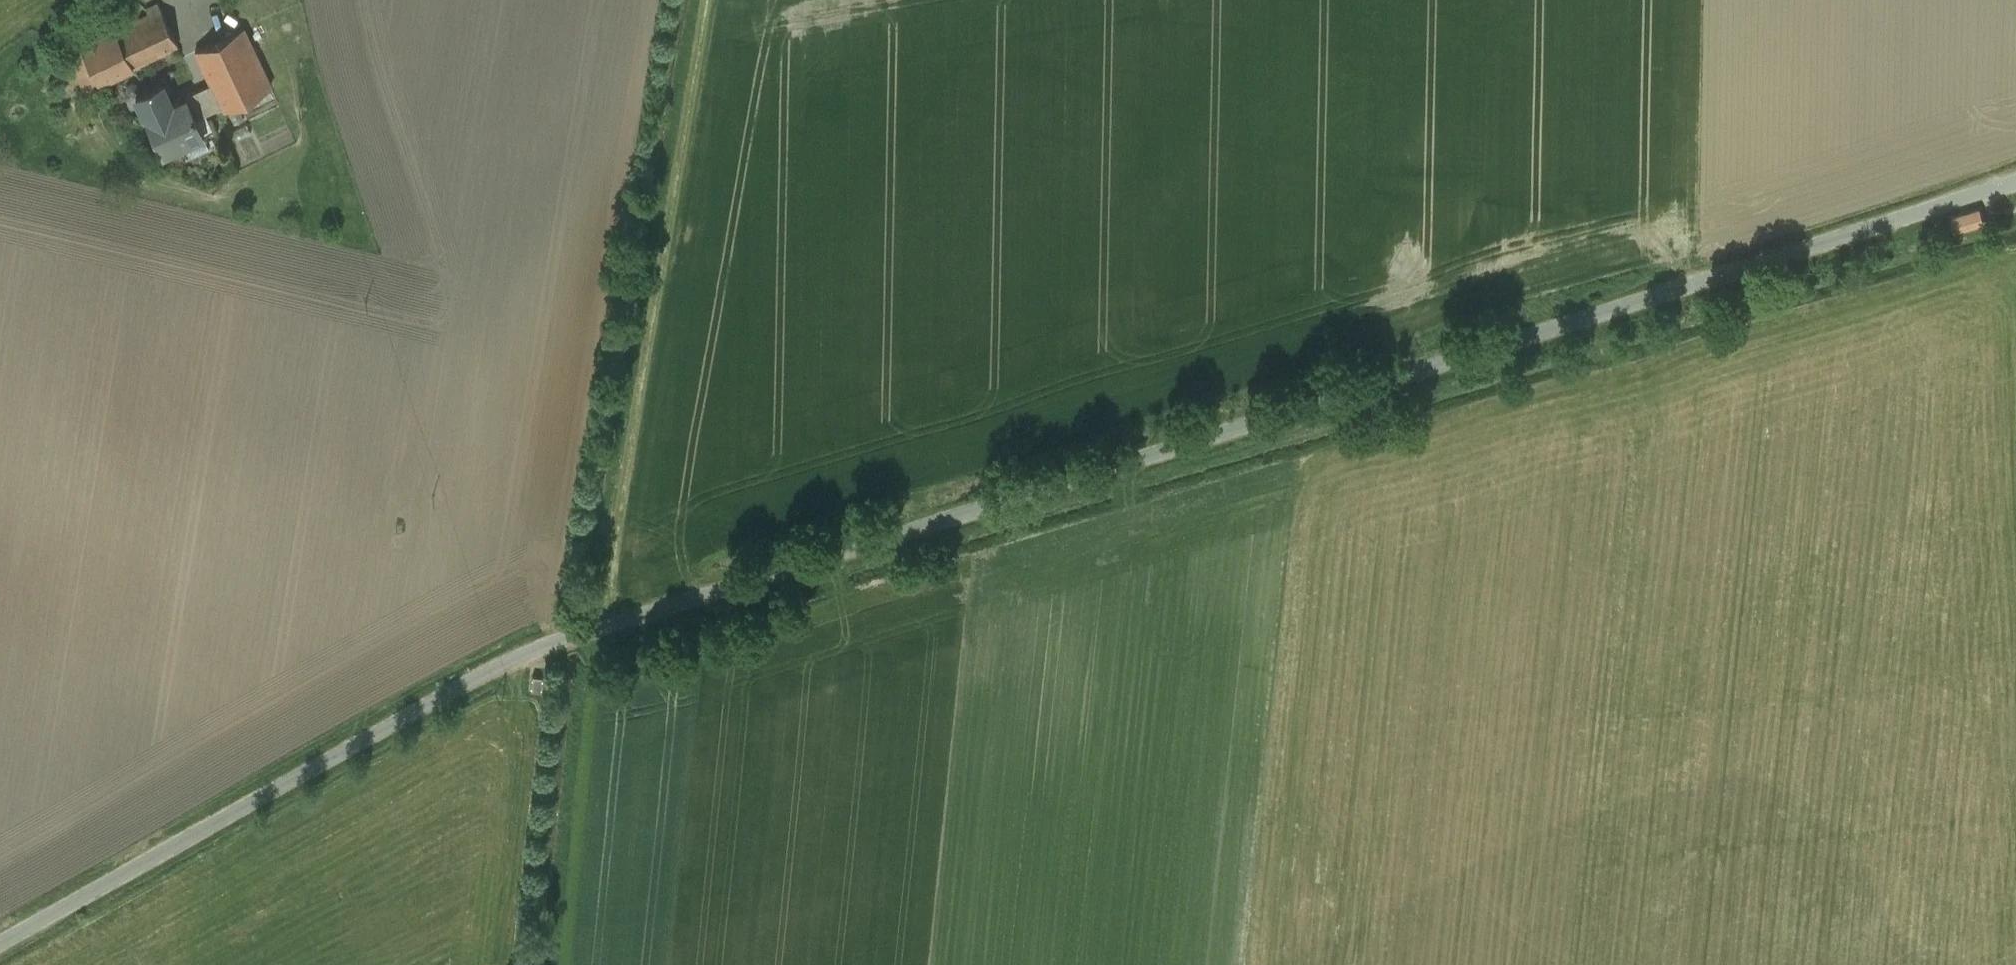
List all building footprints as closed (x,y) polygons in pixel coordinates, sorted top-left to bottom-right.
[(150,14),(68,54),(86,90),(179,45),(159,3),(147,9),(150,14)] [(243,28),(197,51),(212,82),(223,105),(225,110),(272,87),(243,28)] [(212,82),(184,95),(186,99),(188,98),(197,118),(223,105),(212,82)] [(164,84),(136,97),(163,153),(185,143),(184,141),(201,133),(202,135),(204,134),(197,118),(188,98),(186,99),(173,104),(164,84)] [(240,140),(249,136),(259,156),(298,138),(281,101),(232,124),(240,140)] [(1980,208),(1950,217),(1954,232),(1985,223),(1980,208)]
